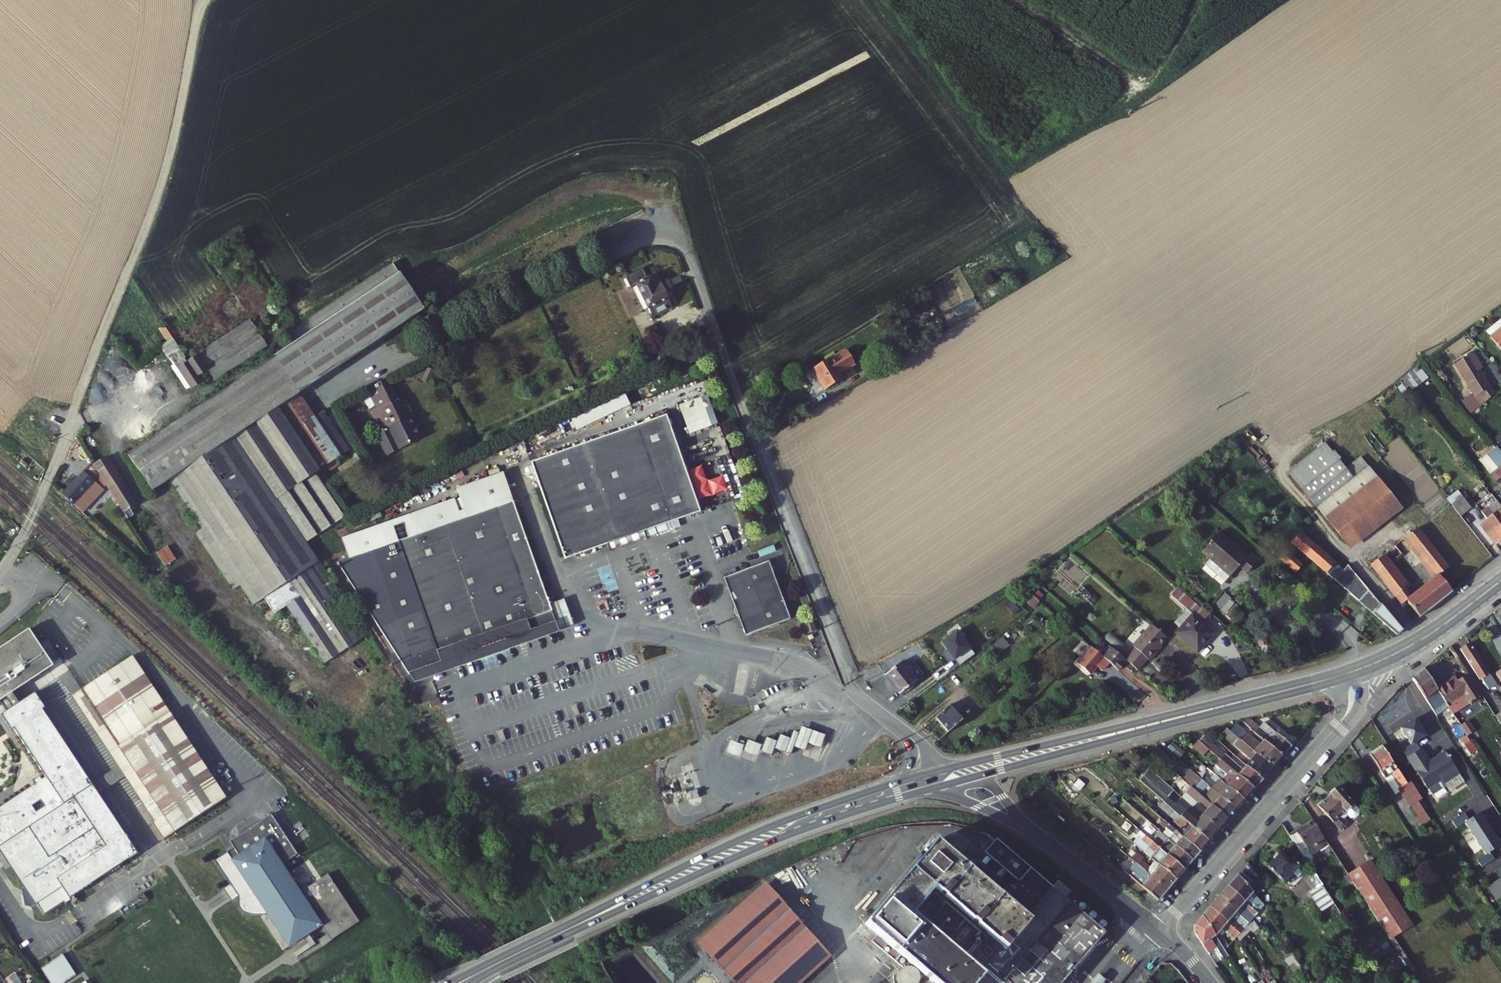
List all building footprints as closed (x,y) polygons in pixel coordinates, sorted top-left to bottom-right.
[(645,279),(640,270),(622,278),(627,289),(631,287),(648,319),(670,307),(653,275),(645,279)] [(289,339),(296,350),(275,364),(298,399),(424,320),(394,272),(289,339)] [(265,348),(247,320),(244,323),(197,355),(214,382),(265,348)] [(1485,337),(1499,355),(1500,354),(1500,324),(1485,337)] [(177,352),(168,339),(157,346),(167,358),(177,352)] [(182,359),(180,357),(177,352),(167,358),(171,365),(182,359)] [(1477,368),(1467,353),(1449,365),(1469,397),(1474,394),(1484,388),(1485,387),(1474,369),(1477,368)] [(180,357),(182,359),(171,365),(188,390),(198,383),(193,375),(202,370),(192,355),(189,357),(187,354),(180,357)] [(851,367),(843,354),(813,372),(823,391),(842,380),(838,374),(851,367)] [(667,375),(659,359),(654,362),(662,378),(667,375)] [(298,399),(275,364),(128,457),(152,493),(167,484),(198,529),(191,534),(227,590),(234,586),(247,606),(259,599),(268,612),(293,596),(303,612),(288,622),(314,661),(357,634),(301,547),(340,521),(313,477),(338,462),(298,399)] [(375,416),(369,419),(377,436),(390,430),(392,434),(399,430),(397,426),(401,424),(391,408),(379,387),(364,396),(375,416)] [(1484,388),(1474,394),(1480,403),(1489,396),(1484,388)] [(406,422),(397,405),(391,408),(401,424),(406,422)] [(671,529),(700,519),(665,423),(636,433),(671,529)] [(636,433),(555,463),(590,558),(606,553),(643,539),(671,529),(636,433)] [(1295,467),(1356,543),(1400,510),(1361,460),(1354,465),(1332,437),(1295,467)] [(1496,452),(1479,466),(1495,485),(1499,482),(1492,474),(1496,471),(1500,467),(1500,458),(1496,452)] [(139,502),(108,454),(94,463),(129,518),(136,513),(132,506),(139,502)] [(566,567),(590,558),(555,463),(531,471),(566,567)] [(1496,471),(1492,474),(1499,482),(1500,480),(1500,467),(1496,471)] [(101,486),(84,470),(62,493),(81,510),(95,494),(94,493),(101,486)] [(464,495),(474,524),(333,575),(409,685),(454,669),(464,666),(460,654),(506,637),(511,649),(518,647),(559,632),(503,481),(464,495)] [(1470,511),(1460,499),(1455,503),(1465,515),(1470,511)] [(1481,513),(1486,519),(1500,508),(1500,507),(1495,501),(1481,513)] [(1465,515),(1455,503),(1450,507),(1460,519),(1465,515)] [(1486,519),(1478,526),(1485,534),(1500,522),(1500,508),(1486,519)] [(1399,606),(1405,602),(1418,619),(1450,593),(1436,576),(1446,569),(1408,520),(1394,531),(1432,580),(1408,599),(1401,590),(1405,588),(1381,557),(1368,567),(1399,606)] [(1485,534),(1492,543),(1500,536),(1500,522),(1485,534)] [(1216,567),(1219,562),(1221,564),(1237,545),(1218,529),(1202,547),(1207,552),(1202,557),(1214,568),(1216,567)] [(1294,537),(1288,543),(1390,634),(1399,630),(1345,566),(1340,570),(1300,536),(1297,538),(1294,537)] [(1237,559),(1245,566),(1252,558),(1243,551),(1237,545),(1221,564),(1227,569),(1237,559)] [(1243,551),(1252,558),(1256,553),(1249,545),(1243,551)] [(1279,561),(1294,574),(1301,566),(1286,554),(1279,561)] [(1221,564),(1217,568),(1223,573),(1227,569),(1221,564)] [(792,623),(768,566),(726,582),(738,613),(748,639),(792,623)] [(1168,594),(1188,612),(1170,631),(1193,651),(1210,632),(1197,621),(1203,614),(1174,587),(1168,594)] [(1221,589),(1212,599),(1218,604),(1227,594),(1221,589)] [(1034,601),(1025,593),(1020,599),(1029,607),(1034,601)] [(1158,636),(1143,623),(1133,633),(1148,646),(1158,636)] [(817,636),(813,625),(803,629),(807,639),(817,636)] [(29,631),(0,650),(0,702),(52,665),(29,631)] [(506,637),(460,654),(464,666),(454,669),(409,685),(412,690),(561,637),(559,632),(518,647),(511,649),(506,637)] [(1133,633),(1123,644),(1128,648),(1142,660),(1150,652),(1147,648),(1148,646),(1133,633)] [(1118,659),(1103,645),(1094,655),(1108,667),(1112,671),(1117,665),(1123,671),(1127,666),(1118,659)] [(1142,660),(1128,648),(1118,659),(1127,666),(1131,671),(1142,660)] [(1101,676),(1108,667),(1094,655),(1091,652),(1076,668),(1089,680),(1096,672),(1101,676)] [(1456,658),(1474,686),(1484,679),(1466,652),(1456,658)] [(163,841),(227,798),(131,656),(81,690),(150,794),(141,801),(154,822),(152,823),(163,841)] [(927,678),(911,661),(896,675),(912,691),(927,678)] [(1407,687),(1429,720),(1443,711),(1432,694),(1420,675),(1407,687)] [(1491,682),(1500,697),(1500,675),(1491,682)] [(1477,700),(1470,689),(1463,679),(1453,686),(1451,683),(1447,685),(1455,697),(1455,696),(1460,703),(1464,709),(1477,700)] [(1493,693),(1484,679),(1474,686),(1476,689),(1477,688),(1485,698),(1493,693)] [(1448,701),(1455,697),(1447,685),(1440,690),(1439,689),(1432,694),(1443,711),(1445,714),(1453,708),(1448,701)] [(71,697),(118,767),(92,784),(98,793),(124,776),(141,801),(150,794),(81,690),(71,697)] [(35,692),(1,715),(12,731),(13,729),(46,779),(42,782),(39,779),(33,783),(35,787),(0,811),(0,854),(25,891),(33,903),(44,918),(63,904),(64,907),(72,901),(70,899),(138,854),(98,793),(92,784),(43,710),(45,708),(35,692)] [(1453,708),(1460,703),(1455,696),(1455,697),(1448,701),(1453,708)] [(972,713),(960,700),(945,713),(958,726),(972,713)] [(441,714),(439,709),(430,712),(432,718),(441,714)] [(1453,725),(1460,736),(1466,732),(1459,721),(1453,725)] [(1247,723),(1238,726),(1258,742),(1280,762),(1290,751),(1262,727),(1257,732),(1247,723)] [(1402,765),(1415,757),(1410,750),(1421,743),(1410,726),(1395,736),(1406,752),(1397,758),(1402,765)] [(812,731),(801,727),(793,747),(805,751),(807,744),(812,731)] [(1255,746),(1233,727),(1227,736),(1271,774),(1280,762),(1258,742),(1255,746)] [(826,736),(812,731),(807,744),(821,749),(826,736)] [(1221,739),(1250,763),(1244,770),(1261,785),(1271,774),(1227,736),(1225,733),(1221,739)] [(789,739),(781,735),(775,749),(784,752),(789,739)] [(776,742),(766,738),(761,752),(771,756),(776,742)] [(1198,739),(1191,741),(1194,743),(1205,753),(1217,763),(1253,795),(1261,785),(1244,770),(1241,773),(1210,745),(1208,747),(1198,739)] [(743,750),(756,756),(761,746),(747,740),(743,750)] [(743,750),(744,747),(729,741),(724,753),(739,759),(743,750)] [(1205,753),(1194,743),(1188,750),(1199,759),(1205,753)] [(1167,756),(1178,767),(1183,761),(1172,751),(1167,756)] [(1402,786),(1380,752),(1367,762),(1382,784),(1390,779),(1397,790),(1392,794),(1405,815),(1408,813),(1420,831),(1428,826),(1416,808),(1419,806),(1405,784),(1402,786)] [(1415,757),(1402,765),(1423,796),(1425,795),(1428,801),(1439,794),(1438,792),(1440,791),(1445,798),(1460,788),(1444,764),(1445,764),(1444,762),(1443,762),(1440,759),(1425,770),(1416,756),(1415,757)] [(1253,795),(1217,763),(1211,769),(1230,785),(1224,791),(1243,807),(1253,795)] [(1147,776),(1138,786),(1160,806),(1207,849),(1216,838),(1178,804),(1147,776)] [(1205,791),(1189,776),(1181,785),(1193,797),(1197,793),(1201,796),(1205,791)] [(1171,787),(1183,798),(1178,804),(1216,838),(1226,827),(1193,797),(1181,785),(1176,781),(1171,787)] [(1209,795),(1234,817),(1243,807),(1224,791),(1219,786),(1218,785),(1209,795)] [(1234,817),(1209,795),(1205,791),(1201,796),(1197,793),(1193,797),(1226,827),(1234,817)] [(704,792),(697,794),(699,802),(707,799),(704,792)] [(1334,793),(1312,814),(1337,839),(1340,835),(1340,827),(1336,824),(1342,817),(1346,820),(1352,821),(1355,819),(1355,814),(1334,793)] [(1169,826),(1180,836),(1176,840),(1198,860),(1207,849),(1160,806),(1155,811),(1169,826)] [(228,852),(214,861),(230,886),(238,897),(238,906),(239,908),(240,911),(242,913),(245,914),(250,916),(262,916),(268,916),(289,947),(322,926),(282,865),(298,855),(271,815),(230,842),(237,853),(231,856),(228,852)] [(1461,829),(1471,845),(1486,835),(1475,819),(1465,826),(1460,819),(1448,827),(1453,835),(1461,829)] [(1308,865),(1305,860),(1322,850),(1306,826),(1284,841),(1302,868),(1308,865)] [(1137,831),(1134,834),(1141,841),(1182,879),(1190,869),(1172,853),(1169,856),(1147,835),(1144,837),(1137,831)] [(1164,837),(1176,848),(1172,853),(1190,869),(1198,860),(1176,840),(1168,832),(1164,837)] [(1112,916),(1062,873),(1052,884),(995,835),(968,865),(935,836),(863,922),(875,932),(907,960),(932,981),(930,982),(1057,982),(1112,916)] [(1486,835),(1471,845),(1482,861),(1474,866),(1478,874),(1491,866),(1486,859),(1497,852),(1486,835)] [(1136,846),(1159,867),(1156,871),(1174,888),(1182,879),(1141,841),(1136,846)] [(1285,869),(1273,859),(1263,871),(1281,887),(1290,876),(1296,882),(1301,876),(1289,866),(1285,869)] [(1147,874),(1139,867),(1134,872),(1164,900),(1174,888),(1156,871),(1152,868),(1147,874)] [(1244,867),(1235,879),(1233,881),(1244,892),(1245,891),(1256,880),(1244,867)] [(1406,932),(1366,869),(1344,884),(1385,945),(1406,932)] [(1138,883),(1135,887),(1157,908),(1164,900),(1134,872),(1131,876),(1138,883)] [(1327,905),(1318,892),(1308,878),(1300,884),(1319,910),(1327,905)] [(1258,909),(1244,892),(1233,881),(1225,892),(1253,915),(1258,909)] [(1500,901),(1500,890),(1497,884),(1485,892),(1494,906),(1500,901)] [(231,901),(238,897),(230,886),(224,890),(227,896),(231,901)] [(33,903),(25,891),(21,893),(29,905),(33,903)] [(1253,915),(1225,892),(1216,902),(1242,923),(1245,925),(1253,915)] [(769,893),(702,948),(733,982),(805,982),(829,961),(769,893)] [(1242,923),(1216,902),(1206,914),(1232,935),(1242,923)] [(1232,935),(1206,914),(1197,924),(1212,945),(1217,939),(1227,948),(1235,937),(1232,935)] [(1224,962),(1212,945),(1197,924),(1193,930),(1190,935),(1189,940),(1203,960),(1211,955),(1219,966),(1224,962)] [(907,960),(875,932),(869,939),(901,966),(902,966),(907,960)] [(61,956),(41,970),(51,982),(65,982),(76,975),(61,956)] [(918,981),(918,980),(918,977),(918,973),(916,971),(914,968),(911,966),(908,965),(905,965),(902,966),(901,966),(897,968),(895,970),(894,973),(893,976),(893,980),(893,982),(894,982),(917,982),(918,981)] [(1108,971),(1103,967),(1094,978),(1098,982),(1108,971)]
